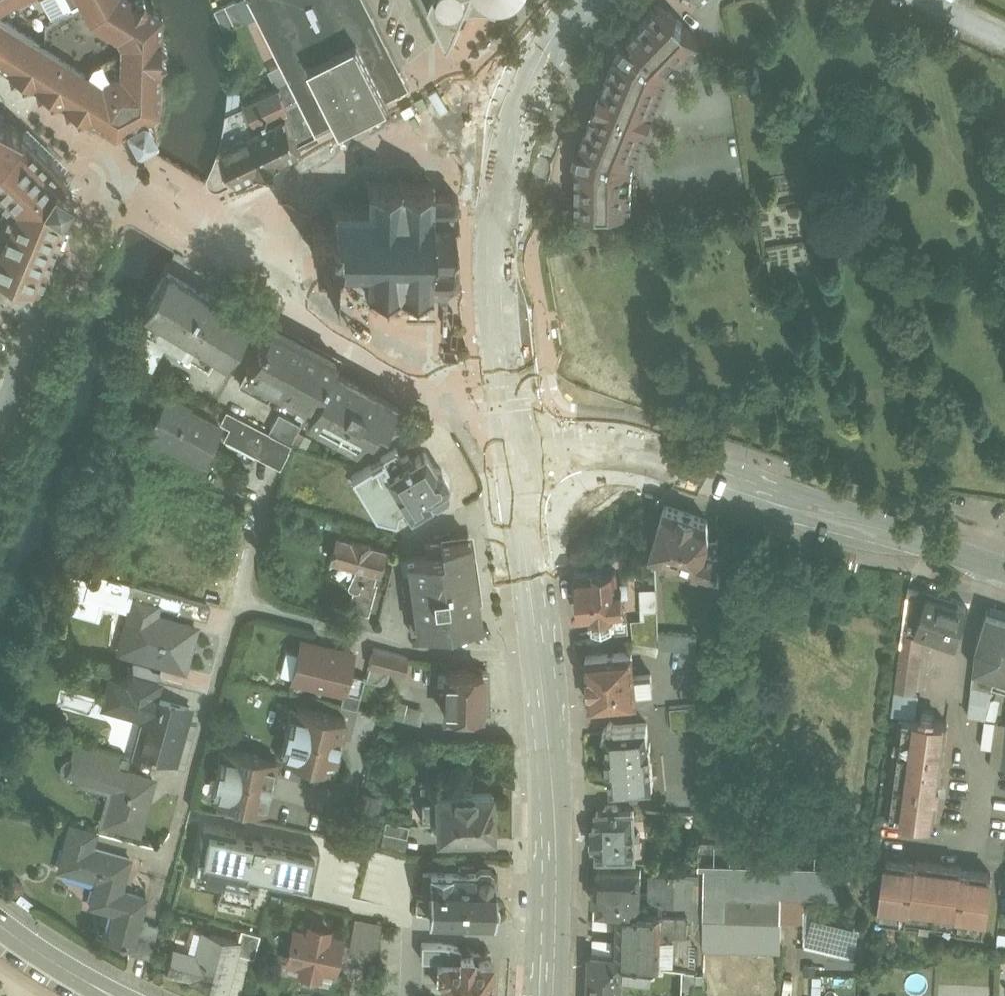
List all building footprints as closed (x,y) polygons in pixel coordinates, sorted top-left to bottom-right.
[(115,127),(126,121),(127,118),(142,110),(145,111),(157,104),(160,7),(148,0),(0,0),(0,57),(115,127)] [(237,0),(217,11),(226,30),(247,19),(237,0)] [(292,82),(318,134),(411,87),(367,0),(251,0),(292,82)] [(434,4),(455,47),(475,0),(436,0),(434,4)] [(624,56),(616,53),(616,55),(602,89),(595,106),(596,106),(582,140),(581,140),(581,142),(588,145),(587,149),(576,147),(574,156),(585,159),(585,163),(577,163),(577,165),(577,207),(576,209),(633,209),(633,207),(633,163),(648,127),(655,110),(654,110),(669,74),(699,42),(700,43),(701,41),(660,2),(659,3),(630,34),(630,33),(628,35),(634,40),(631,44),(622,38),(617,46),(626,52),(624,56)] [(318,134),(292,82),(281,87),(291,115),(287,117),(301,145),(319,136),(318,134)] [(281,87),(246,102),(258,130),(287,117),(291,115),(281,87)] [(254,132),(243,106),(227,113),(221,143),(215,160),(209,174),(208,178),(209,181),(211,184),(213,186),(214,186),(218,188),(222,187),(226,186),(302,148),(301,145),(287,117),(258,130),(254,132)] [(145,111),(142,110),(127,118),(126,121),(135,139),(139,140),(154,132),(155,129),(145,111)] [(0,117),(0,265),(37,280),(47,257),(48,257),(72,199),(65,195),(72,185),(62,178),(66,171),(21,128),(21,129),(3,120),(4,119),(0,117)] [(399,182),(372,182),(369,178),(366,181),(370,185),(370,204),(355,204),(355,198),(351,198),(351,204),(336,203),(333,200),(330,202),(333,207),(333,220),(312,220),(312,225),(310,225),(310,243),(312,243),(312,249),(322,249),(322,259),(332,259),(332,263),(328,267),(331,270),(335,266),(349,265),(349,270),(353,270),(353,266),(367,265),(367,268),(361,268),(362,282),(367,282),(367,285),(364,289),(367,292),(371,288),(397,289),(397,293),(401,294),(401,289),(427,289),(431,293),(434,290),(430,287),(430,281),(453,281),(458,276),(459,270),(453,265),(451,265),(451,256),(454,256),(454,255),(459,255),(460,250),(454,250),(454,222),(460,222),(460,218),(454,218),(454,217),(452,217),(453,208),(455,208),(459,203),(459,197),(454,192),(432,191),(432,186),(436,182),(433,179),(429,182),(403,182),(403,177),(399,177),(399,182)] [(249,320),(167,271),(144,308),(175,327),(217,352),(227,358),(249,320)] [(342,358),(270,319),(261,336),(264,338),(240,383),(268,398),(274,385),(311,405),(312,405),(334,364),(337,366),(342,358)] [(217,352),(175,327),(166,341),(166,342),(167,343),(208,368),(217,352)] [(147,330),(131,359),(153,370),(167,343),(166,342),(166,341),(147,330)] [(337,366),(334,364),(312,405),(311,405),(308,412),(359,440),(365,430),(371,434),(378,421),(385,425),(399,400),(337,366)] [(192,408),(167,396),(159,411),(158,410),(154,417),(155,418),(148,431),(162,438),(160,442),(176,450),(178,445),(183,448),(183,449),(206,461),(222,429),(190,412),(192,408)] [(269,431),(227,409),(221,421),(231,426),(225,437),(268,460),(281,437),(271,432),(269,431)] [(302,424),(279,412),(269,431),(271,432),(292,442),(302,424)] [(292,443),(281,437),(268,460),(281,467),(288,453),(292,443)] [(408,453),(402,456),(396,446),(381,456),(384,461),(385,462),(383,463),(384,465),(382,466),(389,477),(385,480),(388,485),(392,482),(411,514),(431,502),(434,506),(438,507),(449,500),(450,495),(444,487),(447,485),(449,479),(442,468),(436,467),(425,450),(412,459),(408,453)] [(384,514),(411,514),(392,482),(388,485),(385,480),(389,477),(382,466),(384,465),(383,463),(385,462),(384,461),(359,475),(384,514)] [(236,507),(166,487),(161,506),(174,509),(170,525),(192,531),(182,567),(217,576),(219,569),(226,570),(234,540),(228,538),(236,507)] [(708,520),(666,505),(650,552),(726,578),(723,551),(708,545),(710,537),(708,520)] [(371,545),(352,540),(352,541),(338,537),(332,558),(359,566),(356,575),(358,578),(361,579),(359,586),(357,588),(355,588),(374,594),(377,582),(374,581),(377,571),(380,572),(385,550),(371,546),(371,545)] [(470,537),(426,543),(427,555),(408,557),(410,576),(405,577),(412,632),(476,623),(473,603),(479,603),(470,537)] [(608,564),(578,568),(578,574),(574,580),(574,591),(580,595),(582,614),(591,613),(592,624),(624,621),(621,583),(618,583),(616,568),(608,569),(608,564)] [(355,588),(354,588),(349,608),(368,613),(374,594),(355,588)] [(908,589),(895,689),(916,692),(919,672),(917,672),(922,633),(922,630),(916,628),(927,595),(908,589)] [(956,605),(927,595),(916,628),(922,630),(957,642),(969,608),(956,603),(956,605)] [(159,604),(136,597),(132,609),(156,615),(159,604)] [(156,615),(132,609),(121,650),(141,655),(141,657),(143,658),(144,657),(184,669),(188,653),(189,653),(196,628),(166,620),(166,618),(156,615)] [(659,609),(645,610),(646,618),(632,619),(634,642),(660,645),(659,609)] [(988,609),(979,646),(971,714),(987,717),(991,698),(992,690),(996,678),(995,671),(1004,674),(1004,615),(988,609)] [(354,654),(301,641),(298,653),(292,676),(292,679),(344,691),(345,692),(350,671),(354,654)] [(396,653),(374,646),(369,664),(392,670),(396,653)] [(298,653),(287,650),(281,674),(292,676),(298,653)] [(626,651),(587,654),(588,670),(583,674),(584,685),(590,689),(592,704),(637,700),(636,690),(634,675),(632,652),(626,651)] [(409,656),(396,653),(392,670),(404,674),(409,656)] [(483,670),(440,669),(440,684),(437,685),(437,691),(445,691),(444,712),(446,712),(450,715),(458,715),(463,712),(482,713),(483,670)] [(366,675),(350,671),(345,692),(344,691),(341,704),(358,708),(366,675)] [(651,674),(634,675),(636,690),(653,688),(651,674)] [(191,708),(156,698),(160,683),(130,675),(127,684),(112,680),(105,707),(153,720),(145,749),(151,751),(149,756),(155,757),(156,756),(176,762),(191,708)] [(920,693),(895,690),(892,714),(917,718),(920,693)] [(346,717),(297,705),(292,725),(288,724),(285,736),(290,737),(284,757),(333,769),(346,717)] [(934,714),(922,713),(922,719),(905,716),(902,739),(906,740),(904,751),(944,756),(948,722),(933,720),(934,714)] [(647,726),(616,728),(612,724),(604,732),(609,736),(609,748),(607,748),(609,769),(612,768),(614,787),(656,783),(653,745),(649,745),(647,726)] [(276,757),(227,747),(223,767),(218,766),(216,778),(221,779),(217,799),(265,809),(276,757)] [(131,758),(93,748),(84,779),(115,788),(106,823),(140,833),(148,803),(146,803),(153,777),(128,770),(131,758)] [(944,756),(904,751),(902,762),(899,761),(893,804),(897,804),(895,815),(891,814),(891,816),(935,822),(938,794),(939,794),(941,784),(940,784),(944,756)] [(493,790),(438,792),(437,786),(422,787),(423,819),(438,819),(438,837),(494,835),(494,830),(498,826),(498,816),(494,812),(493,790)] [(636,809),(599,810),(599,826),(592,826),(592,847),(599,847),(599,856),(636,856),(636,809)] [(410,825),(386,820),(384,831),(407,836),(410,825)] [(269,873),(321,881),(327,845),(284,839),(285,836),(198,822),(190,876),(208,879),(209,874),(226,877),(221,911),(244,914),(245,902),(252,903),(255,885),(266,887),(269,873)] [(97,832),(72,825),(68,840),(93,847),(97,832)] [(407,836),(384,831),(382,843),(405,848),(407,836)] [(845,849),(733,846),(733,838),(702,837),(701,842),(700,870),(700,875),(708,876),(708,894),(731,895),(731,889),(783,891),(844,892),(845,849)] [(93,847),(68,840),(59,869),(98,879),(91,905),(117,913),(110,939),(123,943),(122,944),(126,945),(126,944),(132,945),(133,946),(141,919),(147,897),(122,891),(131,858),(93,847)] [(910,863),(887,860),(880,915),(907,918),(907,915),(931,918),(931,921),(932,922),(940,864),(917,861),(917,865),(909,864),(910,863)] [(963,867),(940,864),(932,922),(934,922),(934,918),(958,922),(958,925),(985,929),(992,874),(970,870),(969,872),(962,871),(963,867)] [(643,866),(601,865),(600,882),(596,882),(596,898),(600,898),(600,907),(619,906),(621,906),(621,905),(643,905),(643,893),(643,866)] [(477,871),(424,870),(424,888),(431,888),(430,917),(442,918),(442,919),(493,920),(494,919),(496,917),(498,914),(499,912),(500,909),(499,906),(498,903),(496,901),(494,900),(495,878),(494,878),(494,872),(490,867),(481,867),(477,871)] [(643,893),(643,905),(621,905),(621,906),(619,906),(618,956),(655,960),(684,964),(683,995),(696,995),(697,980),(706,980),(708,945),(781,947),(783,891),(731,889),(731,895),(708,894),(708,876),(700,875),(700,870),(680,869),(680,872),(652,871),(651,893),(643,893)] [(864,923),(805,909),(804,945),(806,945),(806,939),(863,942),(864,940),(864,932),(864,923)] [(159,925),(141,919),(133,946),(132,945),(130,951),(151,957),(159,925)] [(380,924),(357,919),(355,926),(379,931),(380,924)] [(309,932),(295,929),(289,960),(303,963),(301,971),(318,974),(320,966),(334,969),(341,939),(327,936),(328,927),(311,924),(309,932)] [(379,931),(355,926),(350,949),(374,954),(379,931)] [(261,932),(242,928),(239,939),(236,951),(237,951),(254,956),(261,932)] [(239,939),(204,930),(197,956),(173,950),(167,971),(191,977),(191,979),(227,989),(237,951),(236,951),(239,939)] [(872,932),(864,932),(864,940),(872,941),(872,932)] [(473,952),(461,951),(461,947),(445,944),(423,943),(423,957),(443,958),(439,961),(438,974),(442,977),(444,977),(444,995),(461,995),(486,995),(491,995),(492,960),(473,959),(473,952)] [(592,953),(591,995),(624,995),(625,972),(653,974),(655,960),(618,956),(592,953)]
